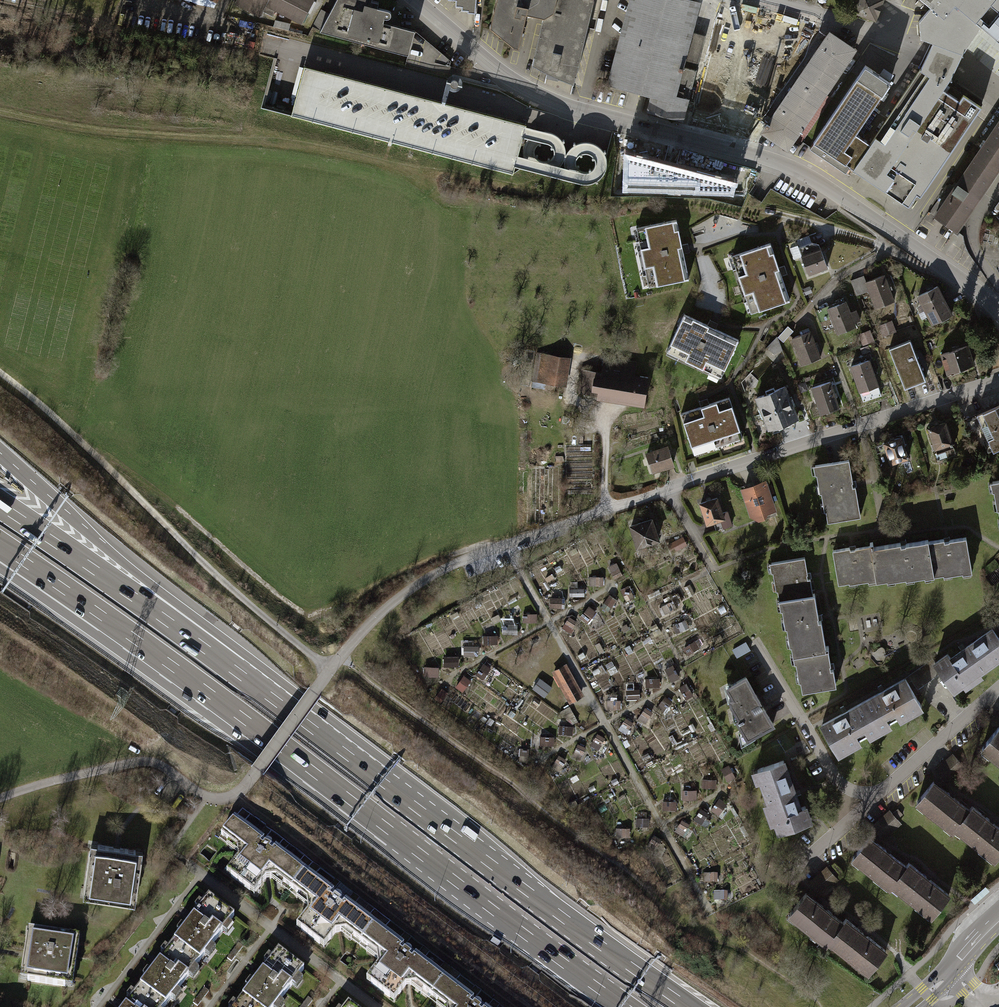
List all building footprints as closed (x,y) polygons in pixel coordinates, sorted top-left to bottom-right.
[(237,3),(259,14),(264,5),(301,24),(314,0),(238,0),(237,3)] [(319,31),(449,66),(450,61),(414,30),(382,21),(383,16),(387,17),(389,16),(390,13),(390,11),(388,10),(387,9),(376,7),(378,1),(372,0),(335,0),(319,31)] [(474,10),(475,0),(455,0),(455,3),(461,3),(461,7),(466,7),(466,9),(474,10)] [(543,17),(554,9),(556,0),(495,0),(489,27),(513,45),(514,46),(518,47),(526,13),(543,17)] [(554,9),(543,17),(532,65),(573,84),(593,0),(556,0),(554,9)] [(611,83),(651,93),(646,111),(680,120),(703,37),(689,34),(697,3),(687,0),(633,0),(611,83)] [(932,41),(924,52),(868,142),(851,167),(865,178),(909,208),(982,99),(949,78),(954,66),(960,51),(976,27),(998,44),(998,0),(921,0),(929,7),(920,38),(932,41)] [(878,17),(883,0),(857,0),(854,11),(878,17)] [(833,32),(765,127),(790,145),(858,50),(833,32)] [(526,120),(275,59),(263,107),(398,141),(512,172),(515,161),(523,132),(526,120)] [(864,65),(808,148),(845,172),(849,166),(851,167),(868,142),(855,134),(890,82),(864,65)] [(935,217),(956,231),(998,167),(998,122),(935,217)] [(734,182),(627,154),(626,188),(732,191),(734,182)] [(676,219),(636,228),(649,287),(689,279),(676,219)] [(812,242),(798,247),(808,274),(827,267),(819,244),(812,242)] [(731,256),(751,313),(790,300),(770,243),(731,256)] [(864,275),(851,280),(856,295),(869,290),(875,308),(893,301),(889,290),(892,289),(888,279),(886,280),(884,275),(866,281),(864,275)] [(918,295),(925,309),(944,300),(937,286),(918,295)] [(837,305),(816,313),(823,332),(835,327),(837,333),(855,326),(854,323),(859,320),(854,305),(848,308),(846,301),(845,302),(843,298),(835,301),(837,305)] [(925,309),(932,323),(951,314),(944,300),(925,309)] [(738,339),(684,314),(666,351),(721,376),(738,339)] [(894,320),(881,323),(884,333),(897,330),(894,320)] [(790,325),(779,334),(784,340),(795,331),(790,325)] [(873,328),(863,328),(864,341),(874,340),(873,328)] [(810,331),(792,338),(802,364),(820,357),(810,331)] [(910,339),(889,348),(902,380),(923,371),(910,339)] [(968,345),(941,354),(947,372),(973,364),(968,345)] [(571,358),(542,354),(538,381),(566,386),(571,358)] [(603,373),(583,369),(579,394),(596,397),(596,400),(645,408),(650,378),(634,375),(636,362),(605,357),(603,373)] [(869,360),(851,366),(863,401),(881,395),(869,360)] [(830,381),(812,387),(821,414),(839,408),(830,381)] [(766,393),(756,397),(760,408),(758,409),(762,419),(764,418),(769,428),(777,425),(778,428),(789,424),(788,421),(797,418),(785,386),(775,390),(774,387),(765,391),(766,393)] [(729,397),(681,413),(694,453),(743,437),(729,397)] [(964,420),(977,449),(990,443),(993,451),(998,448),(998,404),(964,420)] [(945,423),(928,428),(936,453),(953,447),(945,423)] [(901,437),(872,447),(880,470),(901,463),(900,460),(907,457),(901,437)] [(668,445),(645,453),(652,473),(675,465),(668,445)] [(824,503),(827,522),(861,516),(855,486),(853,486),(849,459),(815,465),(819,492),(821,492),(823,504),(824,503)] [(744,489),(752,515),(759,518),(765,516),(768,510),(773,509),(764,482),(744,489)] [(700,503),(707,523),(713,521),(716,531),(733,525),(728,510),(722,512),(717,498),(700,503)] [(628,525),(635,545),(655,539),(649,519),(628,525)] [(945,539),(930,542),(936,575),(944,574),(945,575),(963,572),(964,574),(973,572),(967,537),(950,540),(950,541),(945,541),(945,539)] [(902,543),(871,548),(877,581),(888,579),(888,581),(907,578),(907,579),(926,576),(926,577),(936,575),(930,542),(930,540),(907,544),(907,545),(902,546),(902,543)] [(849,547),(832,550),(838,584),(849,582),(849,584),(868,580),(868,582),(877,581),(871,548),(871,545),(854,548),(854,549),(850,550),(849,547)] [(805,557),(770,563),(772,572),(773,572),(776,591),(777,591),(779,600),(813,594),(811,578),(808,578),(807,574),(808,574),(805,557)] [(603,577),(590,578),(591,586),(604,585),(603,577)] [(633,586),(626,595),(632,599),(638,590),(633,586)] [(583,589),(570,590),(571,598),(584,598),(583,589)] [(815,593),(813,594),(779,600),(781,610),(782,609),(786,628),(787,628),(790,646),(792,646),(794,657),(827,651),(822,621),(819,622),(818,616),(819,616),(815,593)] [(561,597),(548,598),(549,607),(562,606),(561,597)] [(611,597),(605,606),(610,610),(617,600),(611,597)] [(672,601),(661,606),(665,614),(675,609),(672,601)] [(590,609),(584,618),(590,622),(596,613),(590,609)] [(536,614),(524,615),(524,623),(537,623),(536,614)] [(570,616),(563,626),(569,629),(575,620),(570,616)] [(690,627),(685,620),(673,625),(677,634),(690,627)] [(516,627),(503,628),(504,636),(517,635),(516,627)] [(935,662),(941,671),(954,689),(998,657),(998,638),(992,628),(951,657),(948,653),(935,662)] [(498,635),(485,636),(486,644),(498,644),(498,635)] [(696,641),(683,648),(688,656),(700,648),(696,641)] [(528,642),(522,652),(527,655),(534,646),(528,642)] [(478,647),(465,648),(465,656),(478,655),(478,647)] [(514,651),(508,661),(513,664),(519,655),(514,651)] [(827,651),(794,657),(795,664),(796,663),(800,682),(801,682),(803,692),(837,686),(834,670),(831,670),(831,665),(829,651),(827,651)] [(457,657),(444,658),(445,667),(457,666),(457,657)] [(935,662),(933,658),(908,676),(917,688),(941,671),(935,662)] [(567,664),(553,672),(569,699),(583,691),(567,664)] [(483,665),(476,675),(482,678),(488,669),(483,665)] [(676,668),(663,668),(664,677),(676,676),(676,668)] [(434,669),(421,670),(422,678),(434,678),(434,669)] [(746,676),(728,686),(729,690),(733,698),(731,700),(732,706),(740,719),(737,720),(748,739),(773,724),(746,676)] [(905,677),(863,701),(880,730),(922,706),(905,677)] [(463,679),(456,688),(462,692),(468,683),(463,679)] [(657,681),(644,681),(645,690),(657,689),(657,681)] [(687,686),(681,696),(686,699),(693,690),(687,686)] [(441,689),(435,699),(440,702),(446,693),(441,689)] [(636,692),(623,693),(624,701),(636,701),(636,692)] [(667,697),(660,706),(666,710),(672,700),(667,697)] [(863,701),(821,724),(838,753),(880,730),(863,701)] [(618,702),(606,703),(606,711),(619,710),(618,702)] [(645,705),(639,715),(644,718),(651,709),(645,705)] [(594,712),(581,713),(582,721),(594,721),(594,712)] [(623,718),(617,728),(622,732),(629,722),(623,718)] [(572,726),(559,727),(560,735),(572,734),(572,726)] [(981,748),(998,764),(998,728),(998,727),(981,748)] [(599,734),(593,743),(598,747),(604,737),(599,734)] [(552,736),(540,737),(540,746),(553,745),(552,736)] [(577,743),(571,753),(576,756),(583,747),(577,743)] [(531,750),(518,751),(519,759),(531,758),(531,750)] [(946,782),(964,766),(953,754),(935,770),(946,782)] [(557,758),(551,768),(557,772),(563,762),(557,758)] [(784,760),(757,769),(779,831),(810,821),(805,805),(800,807),(784,760)] [(736,778),(729,766),(720,771),(728,782),(736,778)] [(714,778),(701,778),(702,787),(714,786),(714,778)] [(916,803),(952,832),(955,828),(992,859),(998,850),(998,827),(993,822),(973,805),(968,811),(951,796),(934,782),(916,803)] [(696,787),(683,788),(684,796),(696,795),(696,787)] [(719,796),(713,805),(719,809),(725,800),(719,796)] [(679,798),(666,799),(667,807),(680,806),(679,798)] [(705,807),(698,816),(704,820),(710,810),(705,807)] [(498,1004),(491,999),(486,1006),(474,997),(479,990),(473,985),(465,995),(451,984),(458,974),(442,962),(434,971),(420,960),(428,951),(421,946),(416,952),(404,944),(409,937),(403,932),(395,941),(381,930),(388,921),(372,909),(364,918),(350,907),(358,897),(351,893),(346,899),(334,890),(339,883),(333,878),(325,888),(311,877),(318,867),(302,855),(295,865),(280,853),(287,844),(281,839),(276,845),(264,837),(270,830),(264,825),(256,835),(241,824),(249,814),(240,808),(219,835),(234,847),(236,858),(224,872),(252,894),(263,879),(265,878),(273,877),(305,901),(306,909),(306,911),(294,926),(322,947),(333,932),(344,931),(374,954),(376,965),(364,979),(391,1000),(403,985),(405,985),(413,984),(444,1006),(496,1006),(498,1004)] [(883,838),(901,822),(890,810),(872,826),(883,838)] [(650,814),(638,815),(638,823),(651,823),(650,814)] [(684,818),(678,828),(684,831),(690,822),(684,818)] [(629,824),(616,825),(617,833),(630,833),(629,824)] [(869,837),(852,858),(888,888),(891,884),(928,914),(946,892),(929,877),(908,861),(904,866),(885,850),(869,837)] [(651,838),(644,847),(650,851),(656,841),(651,838)] [(87,850),(82,888),(89,889),(88,897),(126,902),(127,895),(134,896),(139,858),(132,857),(133,850),(113,847),(96,844),(95,852),(87,850)] [(819,894),(837,879),(827,867),(809,883),(819,894)] [(718,874),(703,875),(703,884),(717,884),(718,874)] [(733,901),(733,893),(714,892),(714,901),(733,901)] [(806,893),(789,914),(825,944),(828,940),(865,970),(883,948),(861,929),(846,917),(841,922),(823,908),(806,893)] [(232,916),(207,897),(189,919),(155,964),(122,1006),(163,1006),(232,916)] [(21,953),(19,972),(26,973),(25,981),(63,986),(64,979),(71,980),(76,942),(69,941),(70,934),(33,928),(32,936),(24,935),(21,953)] [(302,969),(276,950),(258,973),(233,1006),(273,1006),(302,969)]
